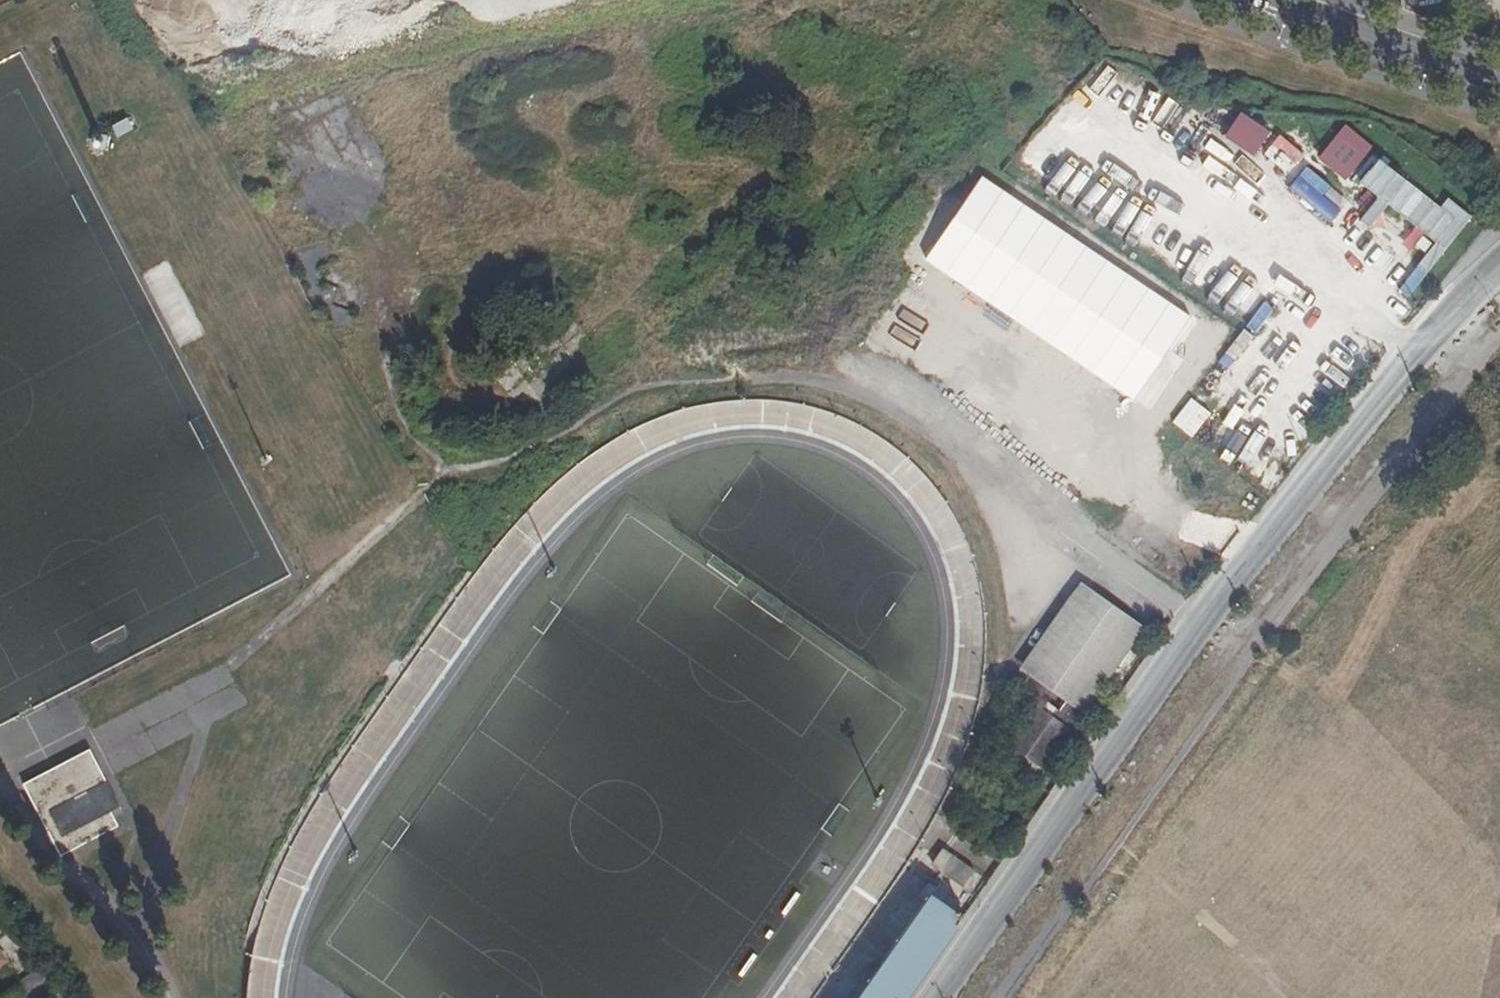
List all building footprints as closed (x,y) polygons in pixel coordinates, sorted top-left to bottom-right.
[(1022,671),(1031,678),(1092,590),(1082,584),(1022,671)] [(1092,590),(1031,678),(1082,715),(1143,628),(1092,590)] [(1048,705),(1044,712),(1036,705),(1008,744),(1018,751),(1008,764),(1033,781),(1042,768),(1044,770),(1072,731),(1053,718),(1058,712),(1048,705)] [(55,786),(97,764),(90,751),(48,772),(55,786)] [(45,814),(40,817),(61,857),(118,826),(111,813),(120,808),(97,764),(55,786),(48,772),(23,785),(30,800),(36,797),(45,814)] [(30,800),(40,817),(45,814),(36,797),(30,800)] [(974,874),(942,850),(931,866),(963,888),(974,874)] [(967,912),(929,884),(919,898),(925,903),(868,984),(862,980),(850,997),(907,997),(967,912)]
